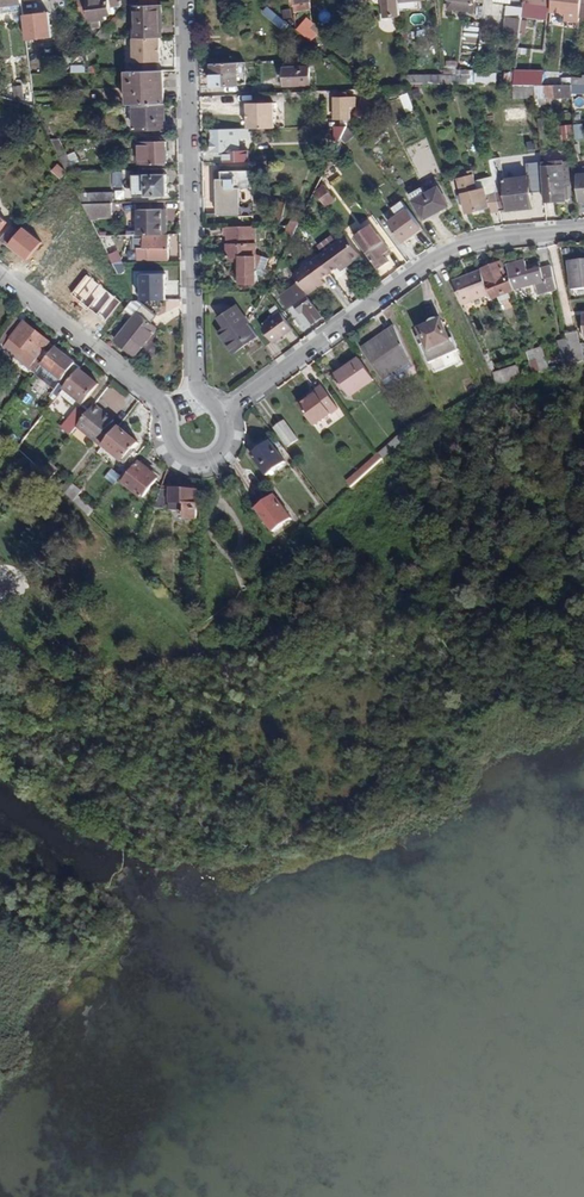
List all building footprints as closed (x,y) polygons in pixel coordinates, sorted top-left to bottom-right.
[(87,0),(79,0),(80,13),(83,13),(83,21),(90,21),(87,0)] [(121,5),(120,0),(87,0),(90,21),(90,28),(98,28),(98,20),(105,19),(105,15),(112,15),(111,6),(121,5)] [(275,13),(281,6),(275,1),(274,2),(272,0),(265,0),(263,3),(269,9),(275,13)] [(399,0),(382,0),(385,16),(400,15),(400,10),(399,0)] [(400,10),(421,8),(420,0),(399,0),(400,10)] [(473,12),(475,0),(449,0),(448,9),(473,12)] [(519,37),(524,38),(525,33),(527,33),(530,8),(551,11),(552,0),(524,0),(519,37)] [(551,11),(565,13),(564,19),(579,21),(580,16),(582,0),(552,0),(551,11)] [(133,6),(134,39),(160,38),(162,38),(162,5),(157,5),(141,6),(133,6)] [(267,9),(264,12),(272,20),(275,16),(267,9)] [(47,12),(20,13),(21,39),(48,38),(47,12)] [(307,18),(303,23),(317,35),(322,31),(307,18)] [(509,27),(518,28),(519,20),(510,19),(509,27)] [(303,23),(299,28),(313,40),(317,35),(303,23)] [(112,39),(111,31),(108,31),(105,29),(103,28),(92,40),(112,39)] [(161,62),(160,38),(134,39),(135,72),(157,71),(157,62),(161,62)] [(329,48),(321,42),(318,46),(325,52),(329,48)] [(63,74),(70,65),(72,63),(71,55),(61,56),(63,74)] [(212,63),(213,86),(239,85),(238,62),(212,63)] [(311,84),(309,67),(285,68),(286,85),(311,84)] [(457,75),(441,75),(442,84),(468,84),(469,70),(458,70),(457,75)] [(157,71),(135,72),(127,72),(128,104),(134,104),(160,104),(165,104),(164,71),(157,71)] [(424,84),(424,75),(409,74),(408,84),(424,84)] [(515,74),(514,85),(534,85),(543,85),(544,75),(515,74)] [(572,85),(581,85),(583,85),(583,75),(583,74),(583,78),(573,77),(572,85)] [(424,75),(424,84),(442,84),(441,75),(424,75)] [(534,85),(514,85),(515,99),(536,98),(534,85)] [(534,85),(536,98),(554,97),(554,95),(572,94),(572,92),(572,85),(543,85),(534,85)] [(23,95),(22,86),(14,87),(15,89),(15,96),(23,95)] [(371,111),(375,101),(369,97),(370,93),(367,91),(355,114),(364,118),(369,110),(371,111)] [(331,96),(331,120),(349,119),(349,108),(355,108),(355,96),(331,96)] [(248,112),(248,128),(274,127),(273,102),(245,103),(245,112),(248,112)] [(160,104),(134,104),(134,129),(165,129),(165,112),(160,113),(160,104)] [(581,123),(560,125),(562,140),(583,138),(581,123)] [(347,125),(335,125),(336,140),(340,140),(347,125)] [(248,137),(248,128),(210,129),(210,132),(215,132),(215,141),(211,141),(211,152),(223,152),(224,162),(248,161),(248,151),(240,151),(239,138),(248,137)] [(60,157),(67,154),(60,139),(51,139),(60,157)] [(166,143),(140,143),(140,163),(166,162),(166,143)] [(67,172),(76,172),(67,154),(60,157),(67,172)] [(490,159),(494,179),(500,210),(531,207),(528,176),(505,178),(500,157),(490,159)] [(541,161),(542,165),(543,183),(545,200),(565,199),(563,166),(557,166),(556,160),(541,161)] [(222,162),(222,170),(247,169),(247,161),(222,162)] [(61,179),(66,172),(57,165),(52,171),(61,179)] [(543,183),(542,165),(532,166),(533,183),(543,183)] [(222,179),(218,179),(220,213),(240,212),(239,189),(253,188),(252,170),(222,172),(222,179)] [(500,210),(494,179),(489,181),(491,192),(487,193),(486,187),(477,189),(472,171),(464,172),(465,176),(459,178),(466,213),(490,207),(492,212),(500,210)] [(134,196),(166,195),(167,174),(129,175),(129,178),(133,179),(134,196)] [(334,200),(324,184),(315,191),(325,206),(334,200)] [(425,219),(449,205),(438,187),(426,194),(422,188),(410,194),(425,219)] [(83,204),(89,204),(89,193),(86,193),(83,188),(76,191),(83,204)] [(91,203),(114,203),(114,193),(89,193),(89,204),(91,203)] [(402,240),(421,227),(402,200),(393,207),(398,215),(389,222),(402,240)] [(177,220),(177,202),(166,202),(166,220),(177,220)] [(89,204),(83,204),(100,237),(107,237),(91,203),(89,204)] [(91,203),(107,237),(111,236),(122,236),(121,203),(114,203),(91,203)] [(138,210),(139,231),(162,230),(162,209),(138,210)] [(299,224),(302,217),(295,214),(290,224),(299,224)] [(293,234),(299,224),(290,224),(287,231),(293,234)] [(236,259),(239,259),(240,284),(256,283),(256,273),(261,276),(270,258),(255,251),(254,225),(227,226),(228,258),(230,258),(236,259)] [(19,231),(12,226),(0,240),(0,241),(6,246),(19,231)] [(354,238),(378,270),(388,263),(383,255),(389,251),(370,226),(354,238)] [(145,246),(149,247),(150,260),(169,259),(168,235),(145,236),(145,246)] [(111,236),(107,237),(100,237),(113,264),(122,259),(111,236)] [(298,282),(308,294),(318,286),(316,284),(322,279),(338,267),(349,259),(351,262),(360,256),(356,250),(346,236),(293,275),(298,282)] [(281,259),(275,273),(280,275),(287,266),(281,259)] [(351,262),(349,259),(338,267),(340,270),(351,262)] [(512,276),(516,289),(535,284),(538,294),(556,289),(551,267),(542,269),(541,267),(528,270),(527,266),(525,261),(509,265),(512,276)] [(569,262),(572,288),(583,287),(583,261),(569,262)] [(124,263),(113,264),(116,273),(121,274),(124,272),(124,263)] [(490,295),(491,299),(516,290),(516,289),(512,276),(506,278),(500,263),(480,270),(481,272),(490,295)] [(490,295),(481,272),(452,282),(462,305),(490,295)] [(163,300),(162,275),(137,275),(137,300),(163,300)] [(289,308),(296,303),(302,311),(304,309),(314,322),(321,316),(308,298),(306,295),(308,294),(298,282),(280,296),(289,308)] [(116,340),(135,356),(157,328),(152,323),(156,316),(139,301),(132,301),(125,309),(130,313),(134,316),(116,340)] [(218,333),(232,354),(258,336),(250,323),(249,322),(252,315),(248,312),(244,316),(236,306),(219,318),(225,327),(218,333)] [(119,316),(123,320),(130,313),(125,309),(119,316)] [(273,342),(292,328),(280,311),(263,323),(263,328),(273,342)] [(441,320),(420,329),(426,344),(422,346),(429,363),(458,350),(453,339),(449,340),(441,320)] [(35,373),(55,347),(50,343),(51,341),(25,321),(4,348),(35,373)] [(363,349),(384,380),(388,385),(413,368),(408,358),(393,327),(384,334),(385,336),(379,341),(377,338),(363,349)] [(566,335),(567,339),(572,364),(582,362),(579,350),(576,333),(566,335)] [(572,364),(567,339),(558,340),(561,358),(563,366),(572,364)] [(55,401),(60,395),(80,370),(82,368),(55,347),(35,373),(34,374),(54,390),(50,396),(55,401)] [(539,358),(544,371),(550,370),(547,362),(542,347),(536,349),(539,358)] [(536,349),(526,352),(529,362),(539,358),(536,349)] [(533,375),(544,371),(539,358),(529,362),(533,375)] [(563,366),(561,358),(547,362),(550,370),(563,366)] [(359,359),(336,375),(350,396),(373,380),(359,359)] [(522,378),(517,365),(493,373),(497,385),(522,378)] [(80,370),(60,395),(70,403),(74,399),(81,404),(97,384),(80,370)] [(300,406),(314,425),(338,407),(322,385),(314,391),(317,395),(312,399),(310,397),(300,406)] [(103,446),(118,428),(111,424),(114,420),(94,404),(82,420),(77,426),(103,447),(103,446)] [(442,414),(439,408),(407,427),(411,432),(442,414)] [(65,440),(77,426),(82,420),(75,414),(59,434),(65,440)] [(283,421),(274,428),(288,446),(298,440),(283,421)] [(407,427),(403,421),(398,426),(402,432),(407,427)] [(407,427),(402,432),(378,453),(382,459),(411,432),(407,427)] [(118,428),(103,446),(124,462),(139,443),(118,428)] [(286,458),(290,456),(277,439),(274,442),(286,458)] [(252,454),(267,475),(285,462),(269,441),(252,454)] [(345,482),(350,487),(380,458),(375,453),(345,482)] [(160,479),(150,471),(139,462),(135,459),(119,479),(144,499),(160,479)] [(142,459),(139,462),(150,471),(152,468),(142,459)] [(47,464),(40,471),(50,480),(58,470),(48,462),(47,464)] [(72,485),(66,492),(73,497),(79,490),(72,485)] [(161,488),(155,509),(185,511),(185,518),(197,519),(198,491),(161,488)] [(274,495),(256,508),(273,531),(291,518),(274,495)]
